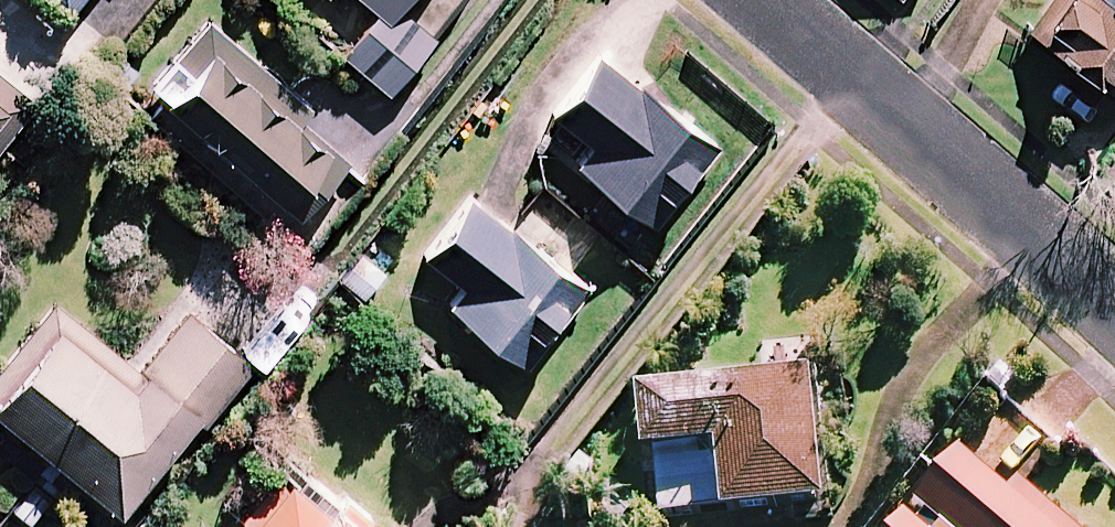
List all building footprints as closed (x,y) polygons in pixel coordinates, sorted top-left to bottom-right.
[(71,15),(83,0),(52,0),(71,15)] [(379,17),(344,60),(388,96),(433,42),(398,13),(408,0),(358,0),(379,17)] [(1024,35),(1114,101),(1114,0),(1049,0),(1024,35)] [(283,211),(303,187),(319,201),(350,165),(334,152),(298,121),(308,110),(250,61),(238,75),(196,40),(149,95),(283,211)] [(708,149),(602,62),(553,121),(593,154),(578,172),(644,226),(708,149)] [(18,131),(35,110),(0,82),(0,153),(18,131)] [(583,290),(470,204),(425,262),(464,292),(447,313),(522,370),(583,290)] [(179,308),(128,371),(60,316),(0,390),(0,421),(118,516),(196,419),(205,427),(253,368),(179,308)] [(816,389),(644,405),(655,521),(727,514),(728,526),(742,526),(829,519),(816,389)] [(966,455),(901,526),(1067,526),(1022,487),(1013,497),(966,455)] [(358,525),(365,517),(342,497),(335,506),(291,469),(242,526),(360,526),(358,525)]
